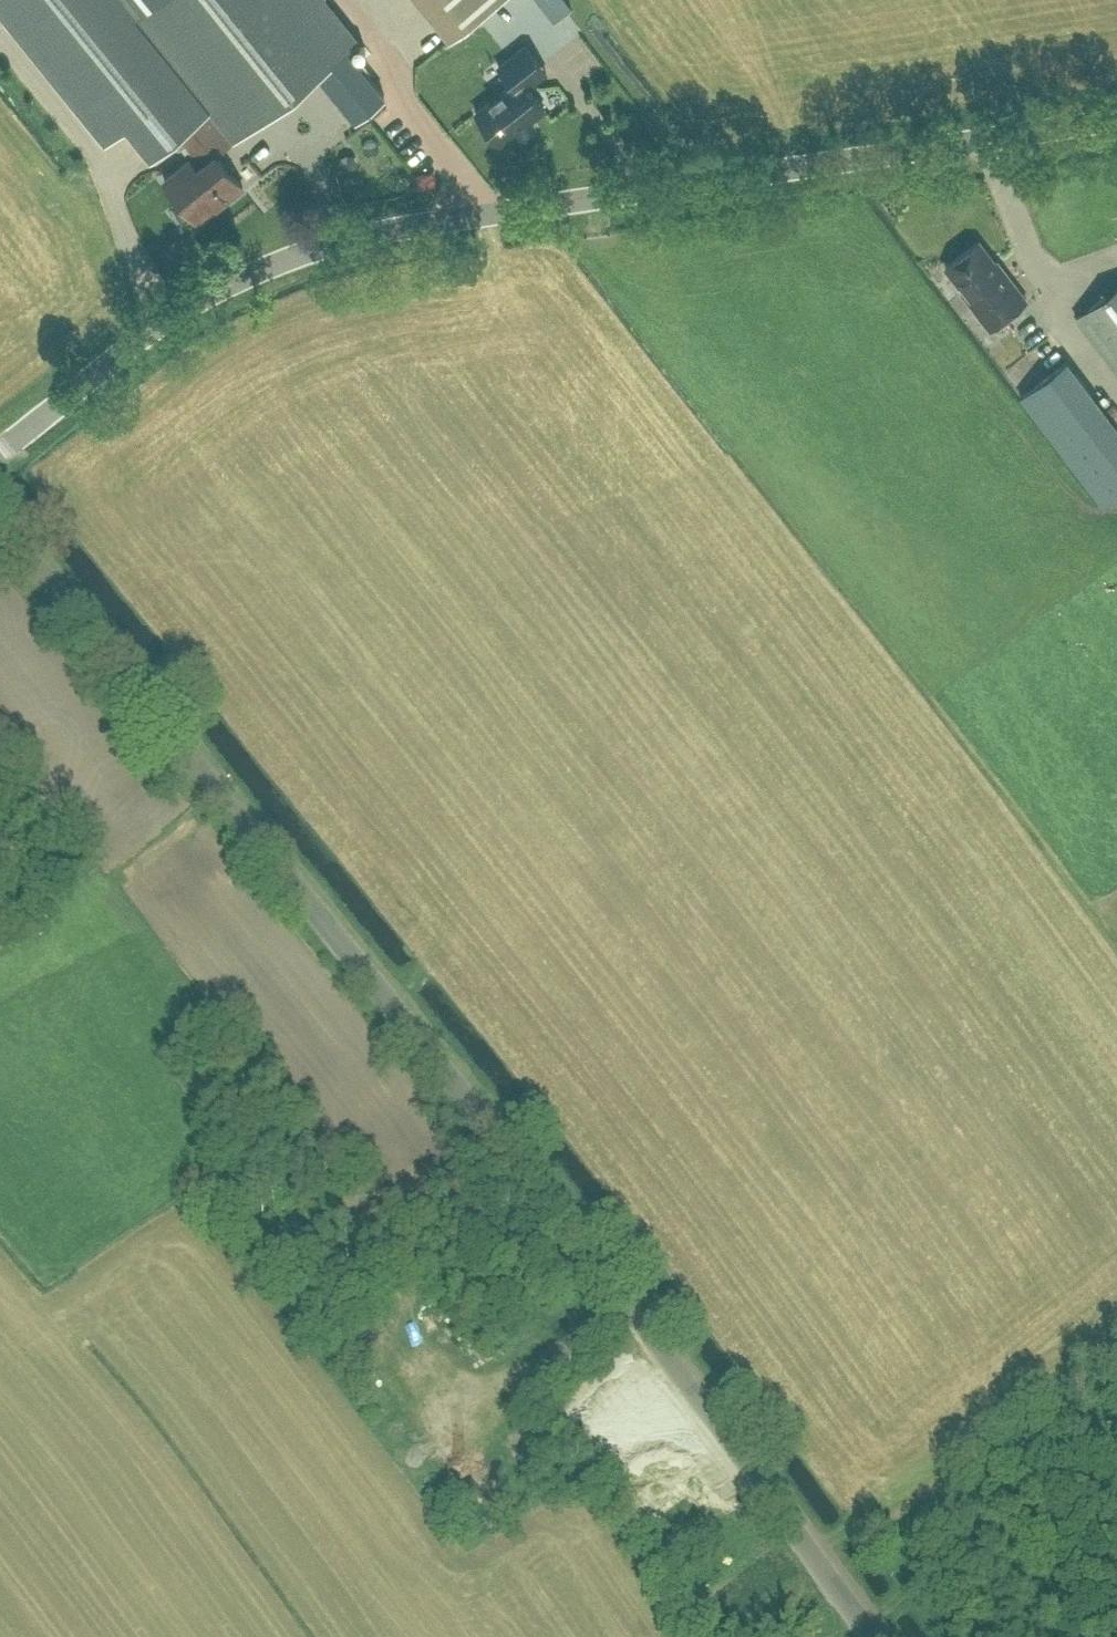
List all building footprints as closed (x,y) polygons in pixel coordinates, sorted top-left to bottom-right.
[(107,138),(128,121),(153,152),(163,144),(178,146),(186,140),(194,151),(164,175),(197,215),(213,202),(215,205),(242,183),(215,151),(316,69),(346,45),(356,37),(327,0),(0,0),(0,6),(107,138)] [(448,37),(495,0),(419,0),(448,37)] [(500,140),(513,129),(518,135),(534,123),(529,117),(544,105),(527,83),(546,69),(525,42),(497,64),(511,82),(476,109),(500,140)] [(346,45),(316,69),(336,93),(354,116),(367,106),(384,92),(372,78),(365,69),(359,61),(346,45)] [(1000,268),(978,239),(945,264),(963,288),(961,289),(989,326),(1026,298),(1009,275),(1002,266),(1000,268)] [(1076,315),(1116,370),(1116,284),(1076,315)] [(1085,387),(1058,351),(1012,386),(1039,422),(1085,387)] [(1070,460),(1100,500),(1116,487),(1116,427),(1116,426),(1070,460)]
